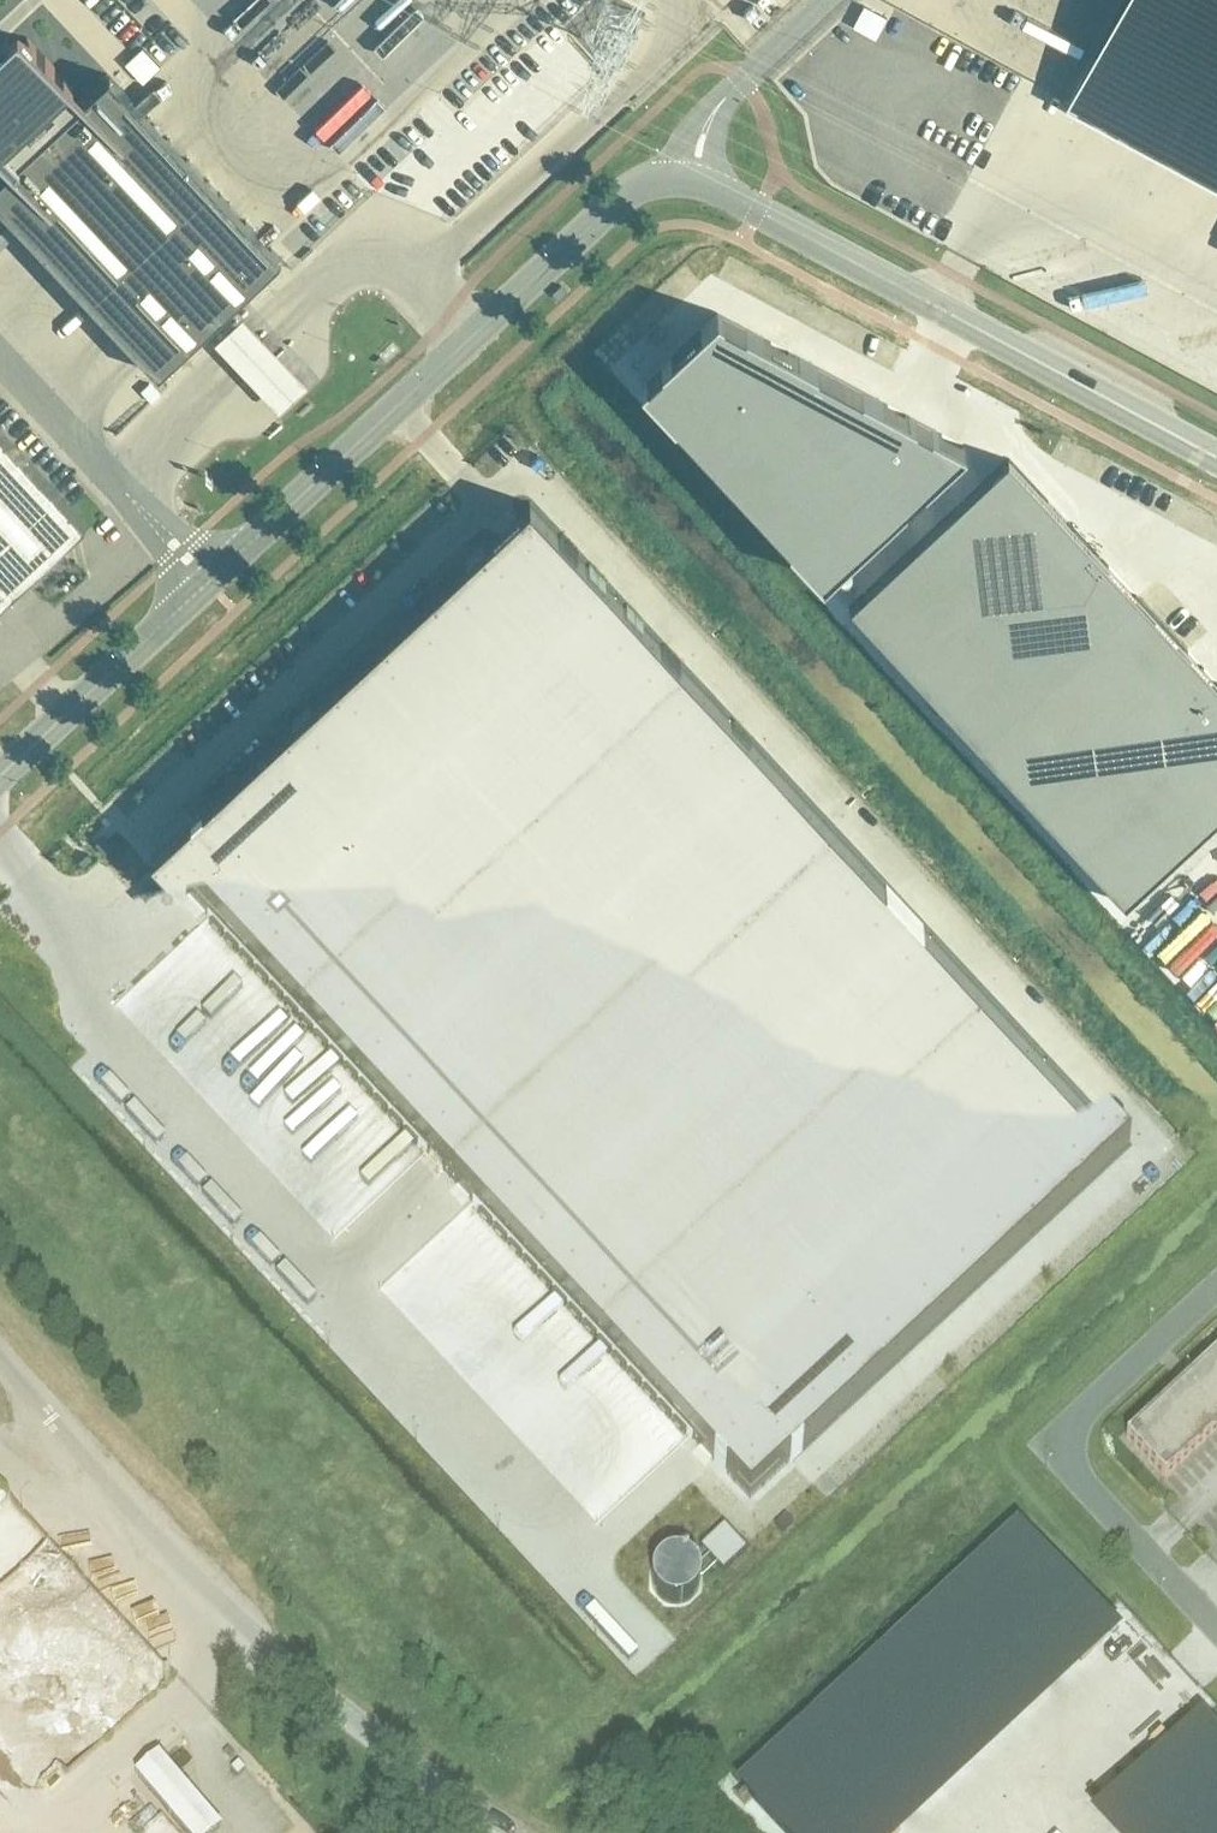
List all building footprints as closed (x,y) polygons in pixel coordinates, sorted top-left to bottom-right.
[(1069,102),(1216,181),(1216,0),(1123,0),(1069,102)] [(10,165),(0,175),(0,205),(71,281),(157,372),(211,321),(280,257),(194,165),(108,73),(96,85),(83,97),(54,66),(25,36),(23,37),(25,39),(27,42),(24,44),(22,46),(16,46),(9,45),(7,43),(5,40),(7,38),(9,36),(8,35),(7,34),(0,41),(0,155),(10,165)] [(717,311),(641,382),(822,576),(964,444),(962,443),(955,449),(941,434),(942,432),(717,311)] [(245,314),(217,340),(281,410),(309,384),(245,314)] [(84,519),(57,489),(0,428),(0,597),(84,519)] [(848,605),(1124,902),(1216,816),(1216,752),(1214,749),(1216,747),(1216,680),(1008,455),(848,605)] [(530,499),(149,853),(749,1499),(1130,1145),(530,499)] [(1164,1477),(1216,1428),(1216,1351),(1126,1436),(1164,1477)] [(15,1472),(23,1464),(0,1441),(0,1457),(15,1472)] [(724,1524),(700,1546),(723,1571),(747,1549),(724,1524)] [(741,1786),(785,1832),(864,1832),(1098,1615),(1018,1528),(741,1786)] [(1112,1799),(1143,1832),(1216,1832),(1216,1739),(1198,1718),(1112,1799)] [(158,1755),(136,1774),(187,1832),(213,1832),(220,1827),(158,1755)]
